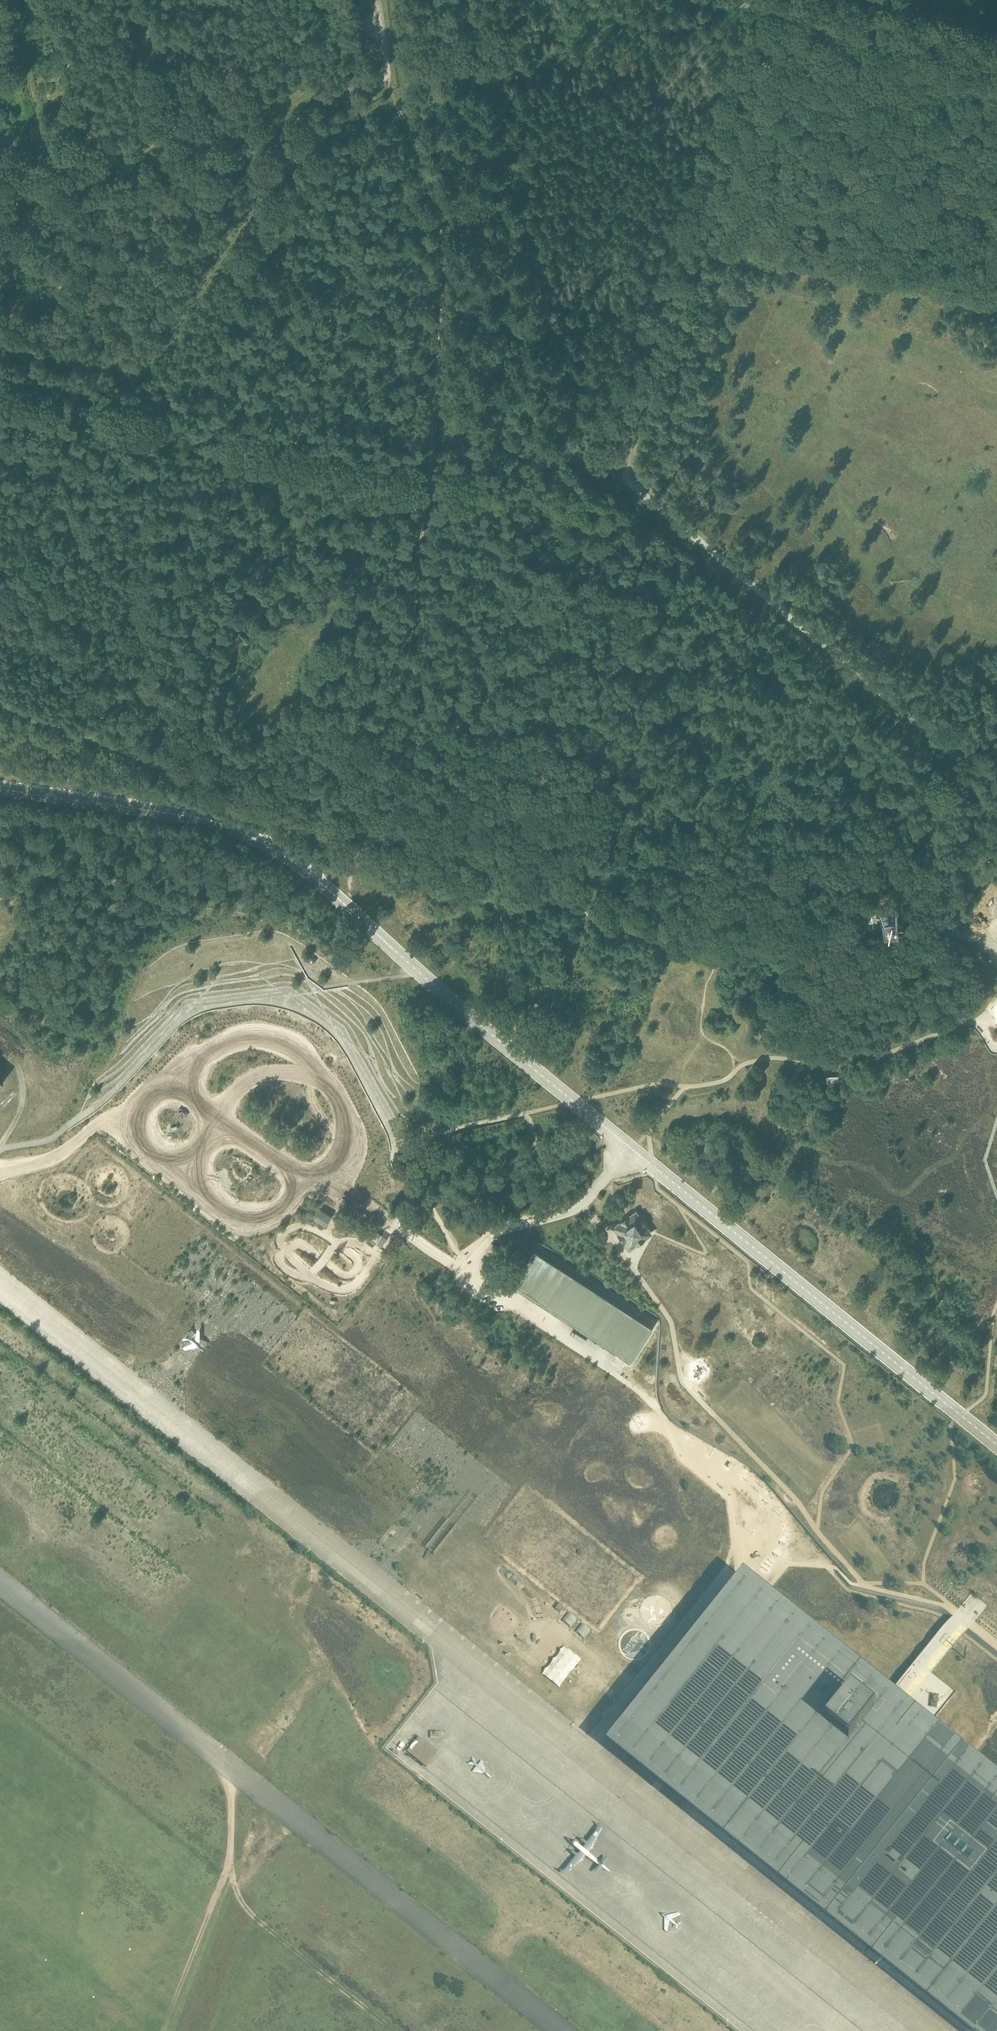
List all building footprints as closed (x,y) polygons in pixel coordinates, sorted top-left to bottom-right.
[(588,882),(597,884),(599,872),(590,870),(588,882)] [(880,910),(882,924),(896,922),(894,908),(880,910)] [(867,909),(868,928),(878,928),(877,909),(867,909)] [(332,1215),(321,1208),(314,1218),(326,1226),(332,1215)] [(636,1209),(612,1226),(630,1250),(635,1246),(649,1236),(653,1234),(636,1209)] [(629,1361),(652,1326),(533,1248),(510,1284),(629,1361)] [(954,2030),(996,2030),(996,1768),(763,1594),(738,1574),(601,1747),(954,2030)]
